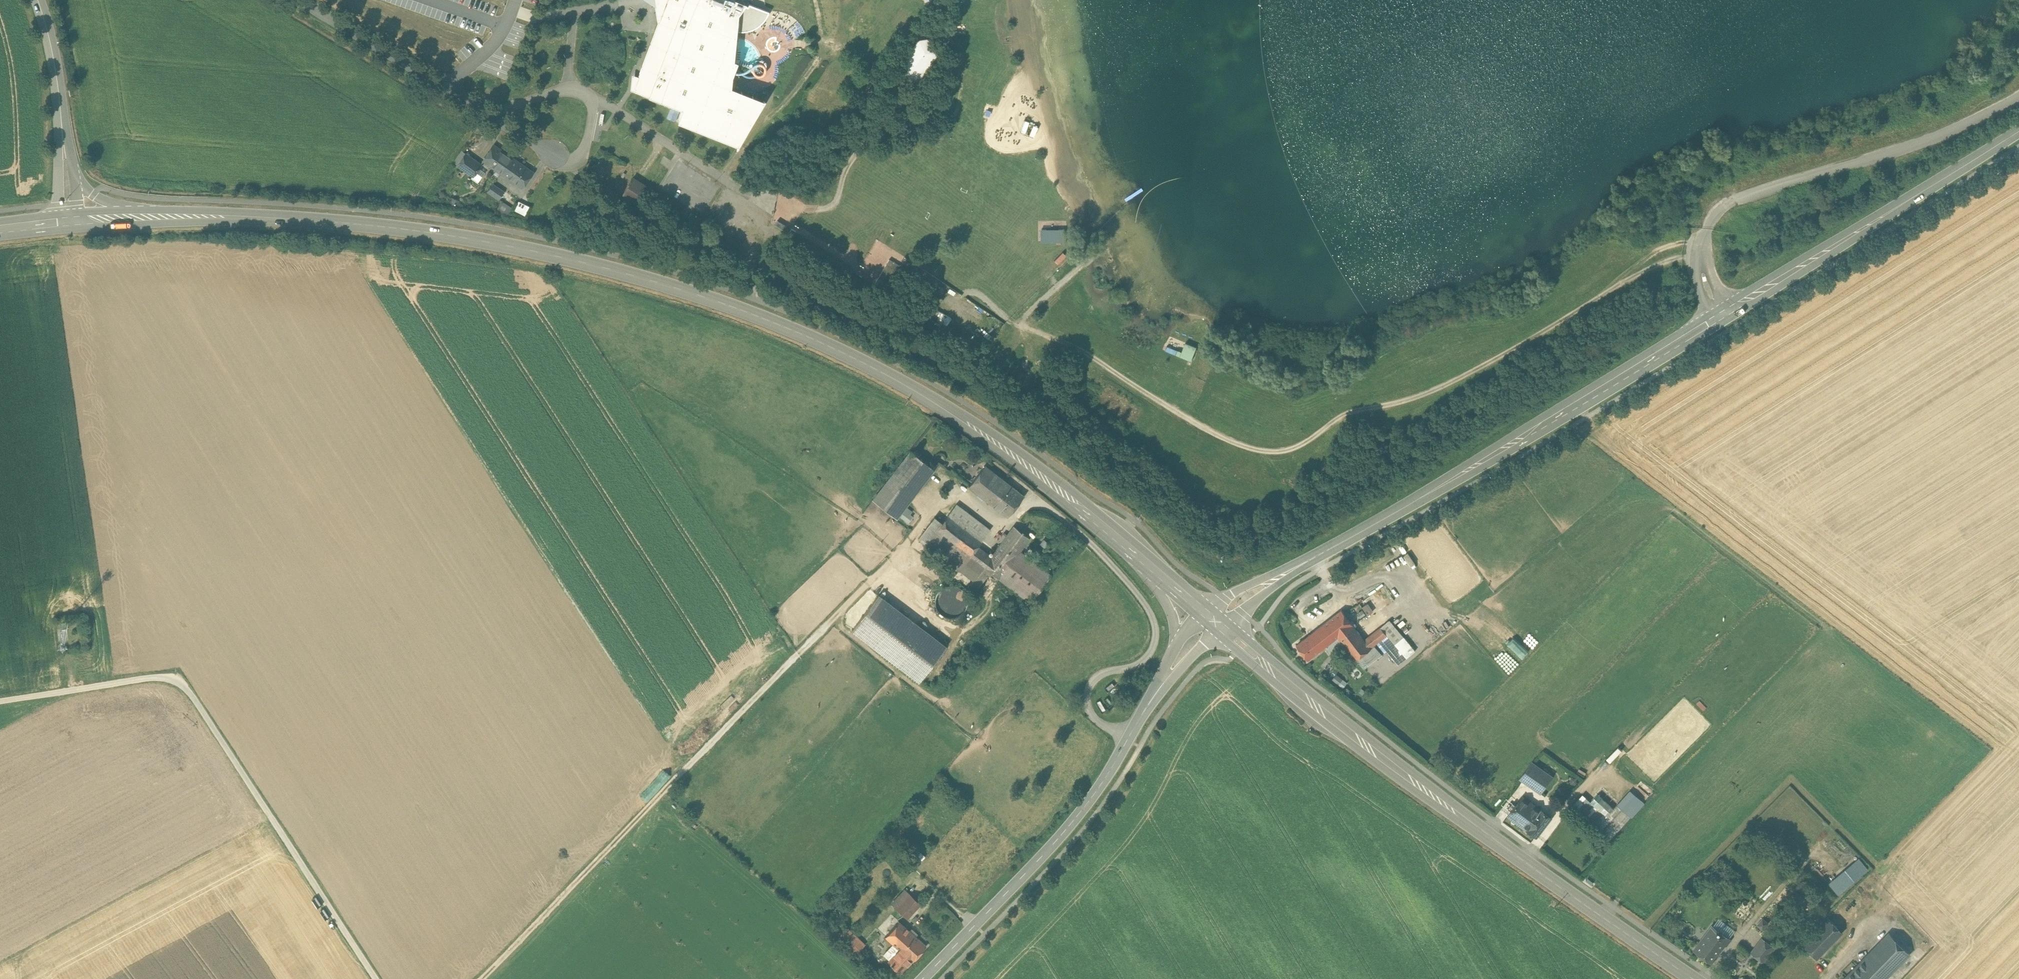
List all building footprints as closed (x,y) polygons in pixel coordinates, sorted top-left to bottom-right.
[(657,5),(659,20),(638,78),(635,77),(636,76),(635,76),(633,90),(683,109),(678,121),(738,144),(763,101),(729,88),(730,74),(734,63),(731,62),(736,13),(744,2),(738,0),(656,0),(657,5)] [(926,41),(920,42),(898,72),(913,83),(935,53),(934,47),(926,41)] [(1012,102),(1008,110),(1015,114),(1020,107),(1012,102)] [(1000,124),(997,132),(1005,135),(1008,127),(1000,124)] [(494,145),(484,160),(503,174),(514,159),(494,145)] [(889,150),(890,160),(901,159),(900,149),(889,150)] [(481,164),(466,154),(458,165),(473,175),(478,168),(481,164)] [(533,172),(514,159),(503,174),(522,187),(533,172)] [(485,173),(478,168),(473,175),(471,177),(478,182),(485,173)] [(646,187),(633,178),(623,193),(637,201),(646,187)] [(504,191),(493,184),(488,192),(499,199),(504,191)] [(496,210),(506,216),(512,206),(501,200),(496,210)] [(519,200),(515,209),(526,214),(530,205),(519,200)] [(692,210),(688,216),(698,222),(701,216),(692,210)] [(777,219),(774,224),(784,229),(787,224),(777,219)] [(1047,229),(1042,229),(1042,242),(1063,242),(1063,229),(1058,229),(1058,236),(1047,236),(1047,229)] [(879,279),(866,272),(862,278),(875,286),(879,279)] [(947,326),(950,317),(939,313),(936,322),(947,326)] [(1167,346),(1165,351),(1191,362),(1197,347),(1186,343),(1182,352),(1167,346)] [(910,451),(873,499),(897,517),(934,470),(910,451)] [(985,465),(969,486),(989,502),(1005,481),(985,465)] [(1005,481),(989,502),(1008,517),(1024,495),(1005,481)] [(990,530),(956,504),(948,514),(982,540),(990,530)] [(948,514),(942,523),(934,517),(918,538),(960,570),(967,561),(967,560),(970,557),(977,547),(982,540),(948,514)] [(1014,526),(991,557),(977,547),(970,557),(967,560),(967,561),(981,571),(984,567),(998,578),(1019,551),(1029,537),(1014,526)] [(1019,551),(999,577),(1031,601),(1050,575),(1019,551)] [(966,607),(968,601),(966,595),(963,590),(957,586),(951,585),(945,586),(940,590),(936,595),(935,602),(936,608),(940,613),(945,616),(951,618),(958,616),(963,613),(966,607)] [(946,646),(879,595),(852,630),(919,681),(946,646)] [(1315,631),(1297,645),(1309,660),(1326,646),(1338,637),(1353,625),(1342,610),(1315,631)] [(1390,620),(1381,627),(1387,635),(1379,642),(1387,651),(1399,665),(1416,651),(1404,637),(1390,620)] [(1365,640),(1353,625),(1338,637),(1356,660),(1371,648),(1365,640)] [(1381,627),(1365,640),(1371,648),(1379,642),(1387,635),(1381,627)] [(1521,659),(1530,652),(1515,632),(1506,639),(1521,659)] [(1334,644),(1327,649),(1331,654),(1338,649),(1334,644)] [(1534,769),(1524,780),(1532,786),(1539,778),(1541,774),(1534,769)] [(1547,784),(1539,778),(1532,786),(1541,791),(1547,784)] [(1618,802),(1632,817),(1646,803),(1632,789),(1618,802)] [(1550,817),(1522,797),(1508,815),(1536,836),(1550,817)] [(1618,806),(1596,830),(1605,837),(1627,814),(1618,806)] [(1861,857),(1829,882),(1839,894),(1870,869),(1861,857)] [(908,894),(895,908),(906,918),(918,902),(908,894)] [(1850,896),(1803,945),(1819,961),(1845,935),(1843,933),(1865,910),(1850,896)] [(1749,910),(1741,903),(1734,913),(1742,919),(1749,910)] [(1763,916),(1757,924),(1764,929),(1770,922),(1763,916)] [(899,921),(885,937),(896,946),(909,931),(899,921)] [(1712,925),(1694,950),(1712,963),(1730,939),(1712,925)] [(909,931),(896,946),(899,949),(889,960),(891,963),(892,964),(893,964),(901,972),(911,960),(912,961),(926,945),(910,930),(909,931)] [(1859,964),(1874,978),(1884,978),(1909,954),(1889,934),(1859,964)] [(1766,961),(1777,945),(1763,935),(1751,951),(1766,961)] [(860,949),(850,940),(844,946),(854,955),(860,949)] [(1859,964),(1848,976),(1845,978),(1874,978),(1859,964)] [(1835,976),(1837,978),(1845,978),(1848,976),(1842,969),(1835,976)]
